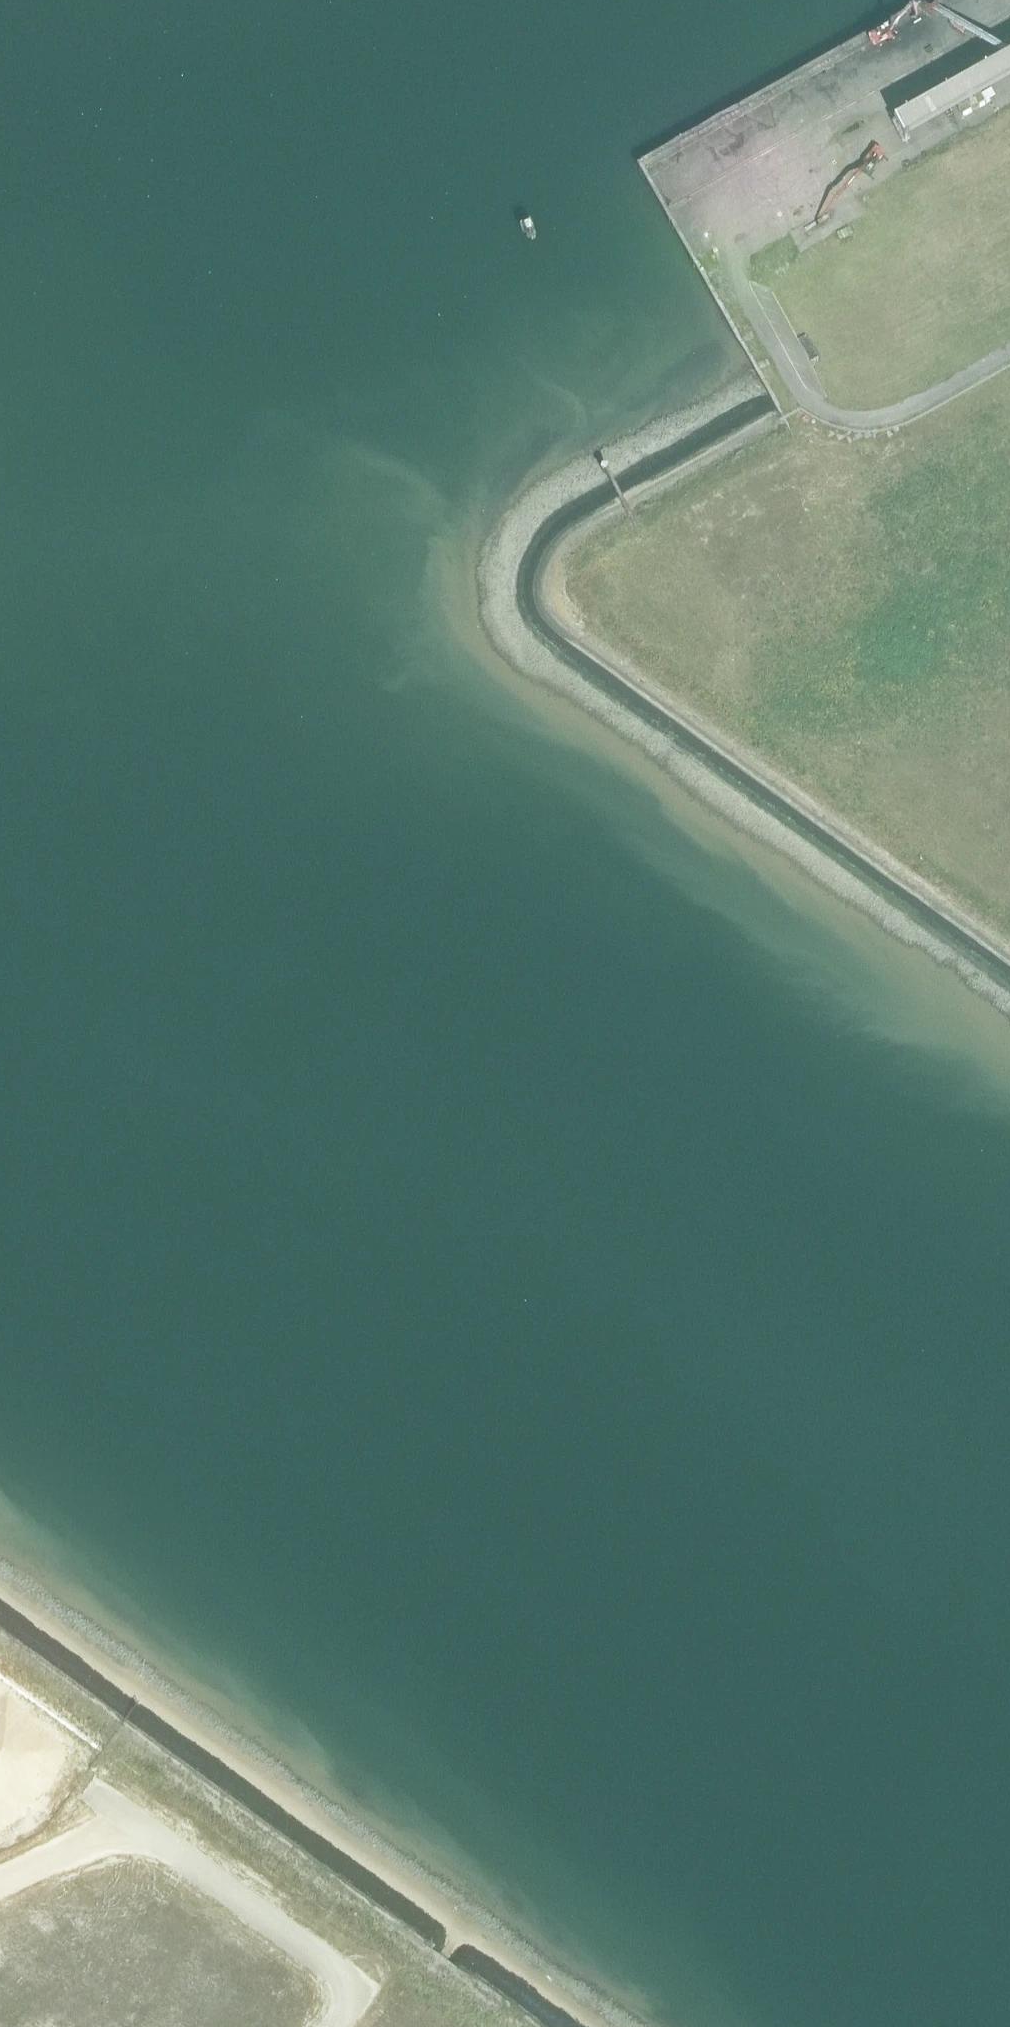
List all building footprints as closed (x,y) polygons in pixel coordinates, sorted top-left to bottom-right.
[(1003,61),(930,97),(938,113),(994,85),(988,74),(1005,66),(1003,61)] [(837,155),(711,218),(720,235),(845,172),(837,155)] [(24,1725),(8,1744),(33,1765),(49,1747),(24,1725)]
